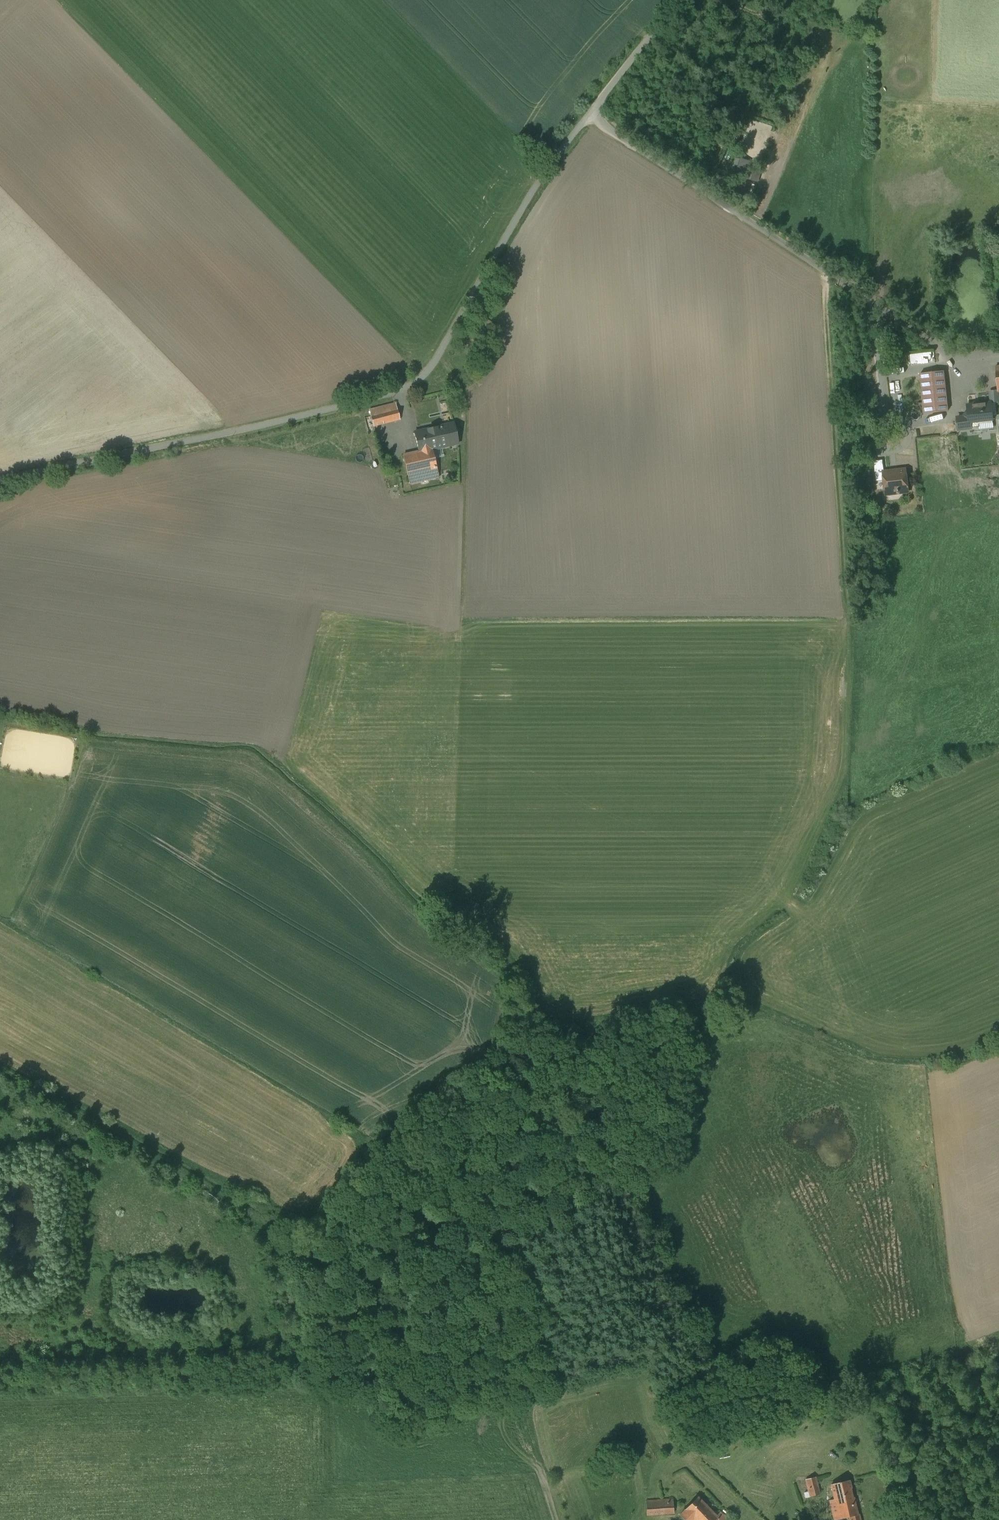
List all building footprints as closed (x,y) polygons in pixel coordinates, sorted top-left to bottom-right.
[(763,166),(741,159),(735,176),(757,183),(763,166)] [(936,350),(910,352),(911,363),(927,362),(927,358),(937,357),(936,350)] [(944,372),(920,374),(924,414),(948,411),(944,372)] [(998,393),(997,391),(989,392),(990,404),(995,403),(998,403),(998,396),(998,393)] [(396,402),(371,412),(378,428),(403,418),(396,402)] [(990,404),(967,406),(968,413),(969,424),(978,423),(993,421),(992,416),(997,415),(995,403),(990,404)] [(967,413),(964,416),(964,417),(957,418),(958,421),(956,422),(957,427),(958,428),(959,430),(979,428),(978,423),(969,424),(968,413),(967,413)] [(455,424),(416,432),(420,452),(433,449),(460,443),(455,424)] [(420,452),(405,455),(411,483),(439,477),(433,449),(420,452)] [(882,461),(874,462),(876,482),(884,481),(883,473),(884,473),(882,461)] [(884,473),(883,473),(884,481),(886,495),(908,492),(906,470),(884,473)] [(815,1477),(806,1480),(810,1496),(820,1494),(815,1477)] [(835,1500),(852,1495),(849,1481),(831,1485),(835,1500)] [(852,1495),(835,1500),(830,1501),(834,1519),(837,1519),(849,1517),(849,1519),(860,1519),(859,1514),(857,1515),(852,1495)] [(647,1512),(674,1511),(673,1499),(647,1500),(647,1512)] [(696,1500),(681,1516),(686,1519),(727,1519),(728,1519),(720,1512),(716,1517),(696,1500)]
